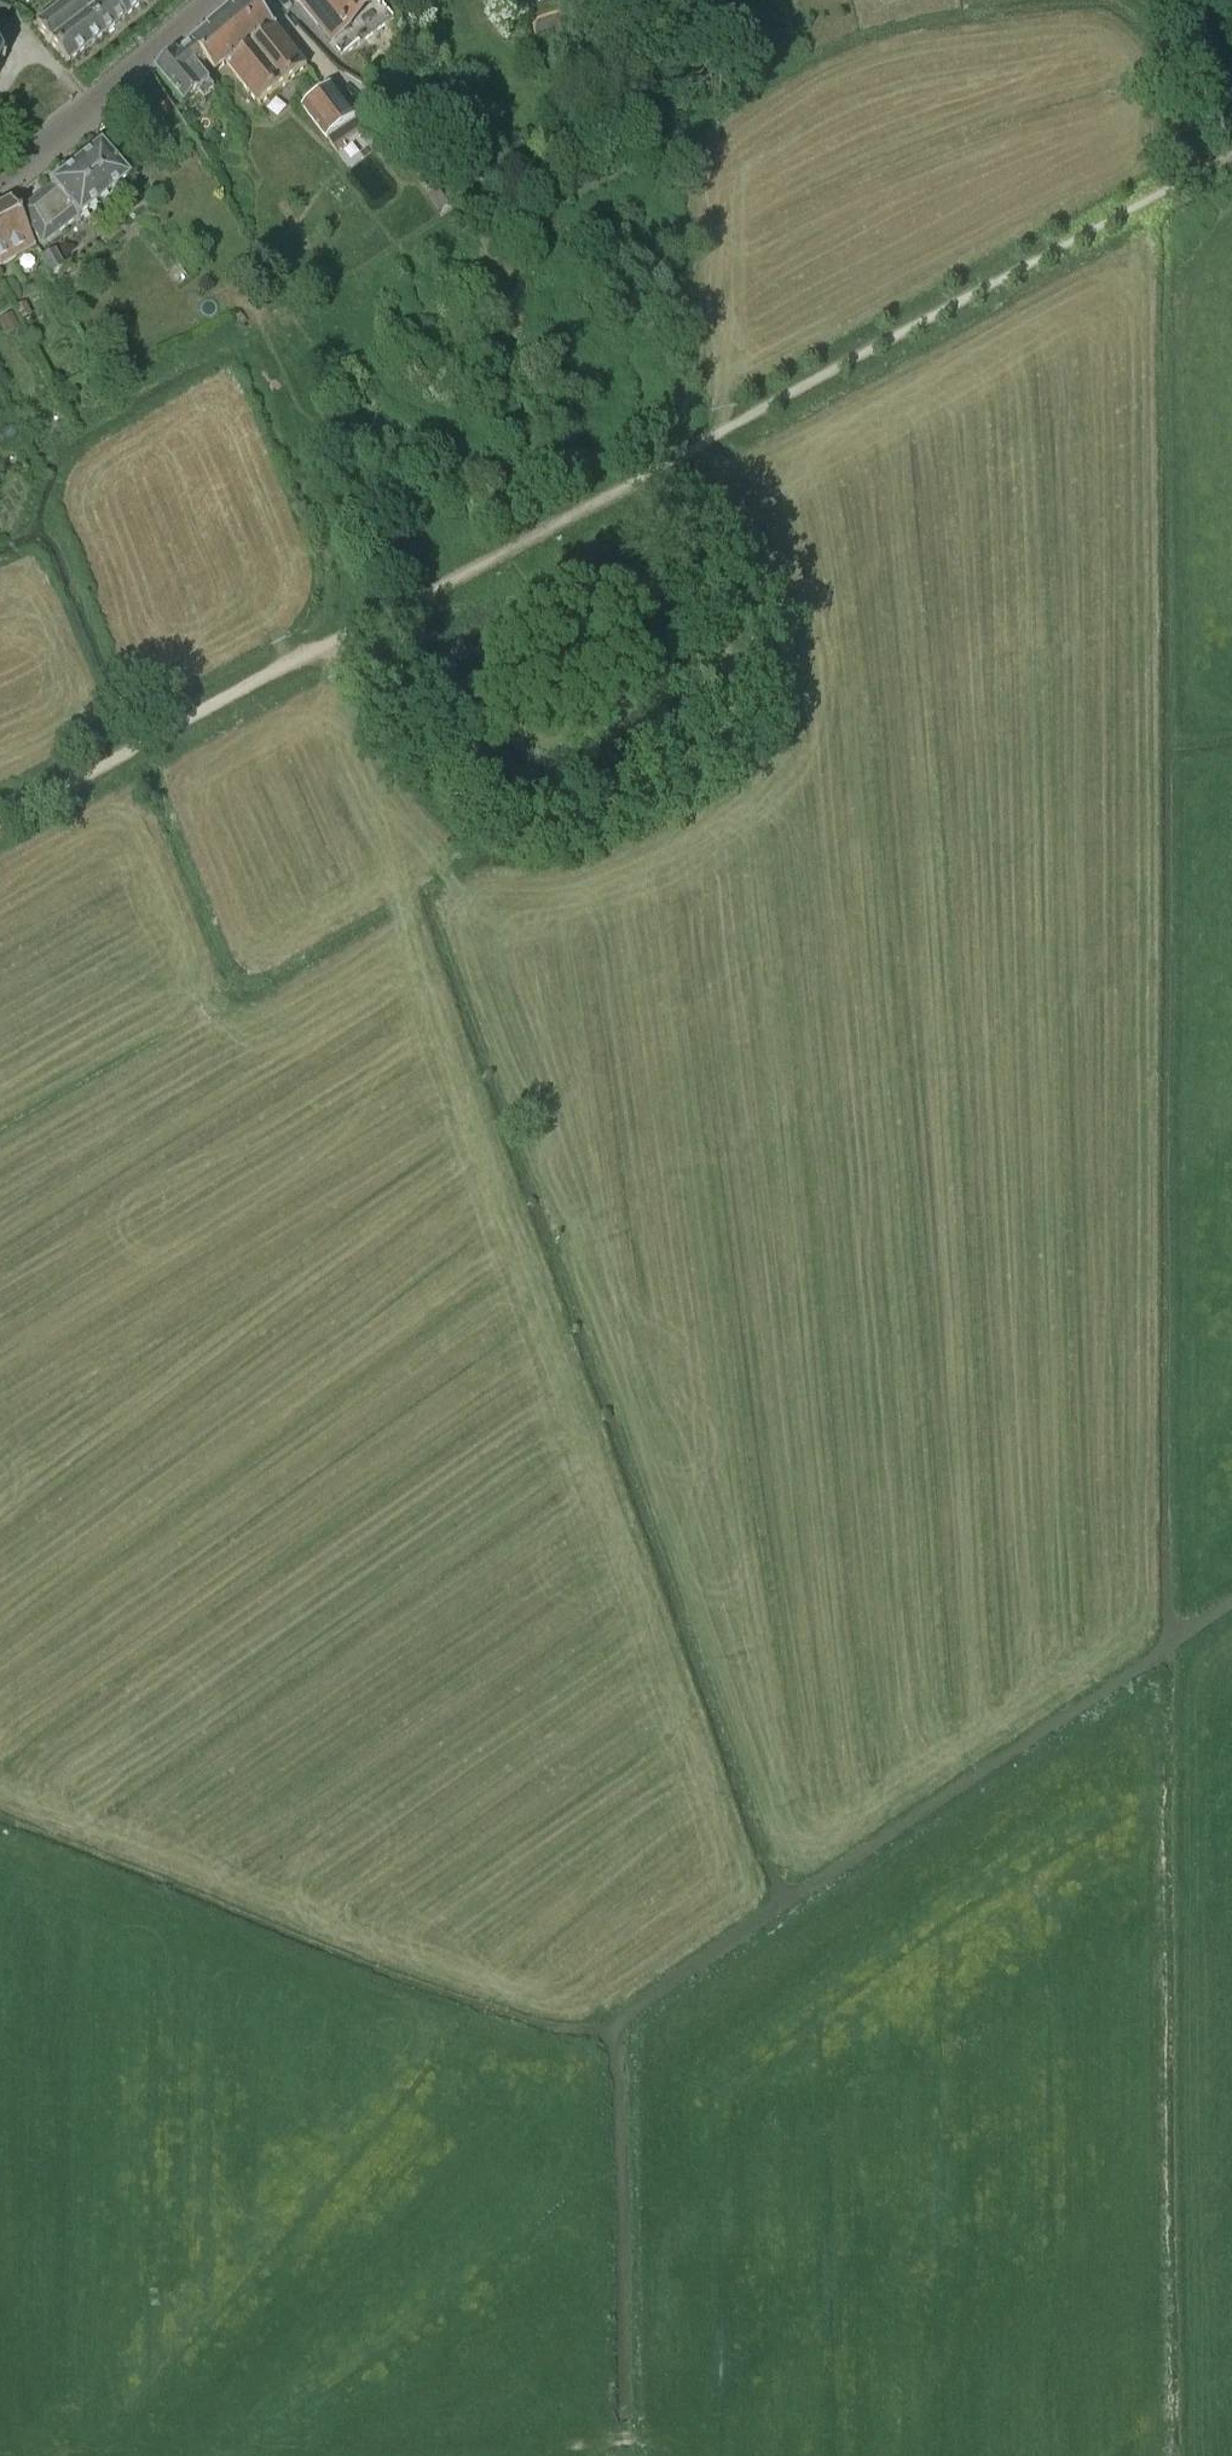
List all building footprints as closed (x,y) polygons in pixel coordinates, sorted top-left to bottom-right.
[(13,5),(3,0),(0,0),(0,17),(5,20),(13,5)] [(104,34),(77,0),(69,0),(35,26),(66,64),(104,34)] [(124,19),(107,0),(77,0),(104,34),(124,19)] [(145,0),(107,0),(124,19),(145,0)] [(255,0),(242,0),(192,42),(193,44),(208,63),(215,73),(227,65),(260,107),(307,68),(255,0)] [(393,17),(380,0),(298,0),(342,56),(359,43),(360,44),(393,17)] [(208,63),(193,44),(180,55),(178,53),(156,71),(184,105),(200,93),(204,99),(215,90),(199,70),(208,63)] [(337,155),(346,148),(344,145),(365,129),(358,117),(335,85),(304,108),(326,139),(337,155)] [(77,222),(125,182),(98,149),(50,188),(21,213),(39,250),(75,220),(77,222)] [(33,249),(9,199),(0,204),(0,267),(33,249)] [(49,278),(62,271),(52,253),(39,260),(49,278)] [(21,321),(31,316),(25,304),(15,309),(21,321)] [(0,320),(0,322),(6,335),(17,329),(10,315),(0,320)]
